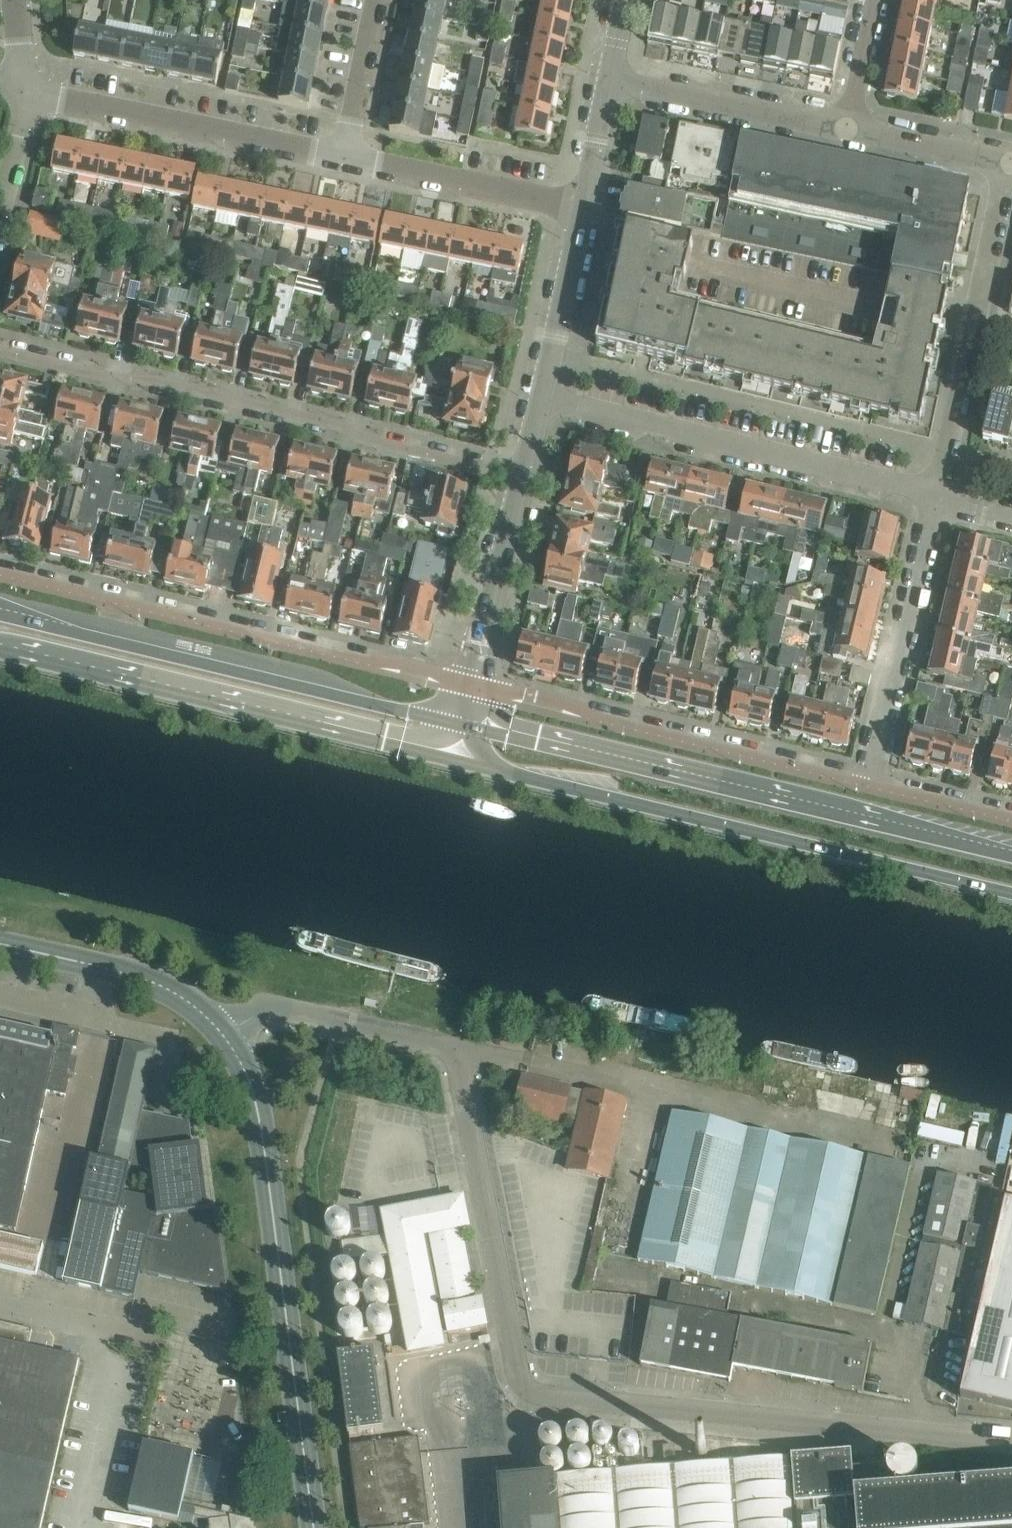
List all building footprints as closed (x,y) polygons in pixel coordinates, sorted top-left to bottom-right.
[(256,0),(244,0),(242,10),(253,13),(256,0)] [(281,3),(284,4),(328,13),(330,0),(282,0),(281,3)] [(414,12),(443,18),(447,0),(416,0),(414,12)] [(563,0),(543,0),(539,19),(570,25),(575,2),(563,0)] [(799,10),(801,0),(777,0),(776,5),(799,10)] [(799,10),(822,14),(824,4),(805,0),(801,0),(799,10)] [(936,6),(907,0),(901,0),(898,14),(901,15),(900,23),(932,29),(936,6)] [(516,4),(503,1),(501,11),(514,13),(516,4)] [(284,4),(279,27),(293,30),(323,36),(328,13),(284,4)] [(672,46),(679,13),(680,6),(670,4),(669,11),(655,9),(648,43),(665,47),(665,45),(672,46)] [(824,4),(822,14),(846,19),(848,9),(824,4)] [(512,23),(514,13),(501,11),(499,20),(512,23)] [(438,42),(443,18),(414,12),(409,36),(438,42)] [(479,26),(491,28),(494,14),(482,12),(479,26)] [(695,51),(702,18),(679,13),(672,46),(672,48),(695,53),(695,51)] [(718,58),(718,56),(725,23),(702,18),(695,51),(695,53),(718,58)] [(718,56),(741,60),(748,28),(749,20),(739,18),(737,25),(725,23),(718,56)] [(764,65),(771,32),(773,20),(762,18),(759,30),(748,28),(741,60),(740,63),(763,68),(764,65)] [(566,48),(570,25),(539,19),(534,41),(566,48)] [(794,37),(787,70),(810,75),(818,36),(807,33),(809,25),(797,22),(794,37)] [(894,30),(891,46),(927,53),(932,29),(900,23),(898,31),(894,30)] [(972,38),(973,28),(959,25),(957,35),(972,38)] [(488,43),(491,28),(479,26),(476,41),(488,43)] [(104,32),(80,27),(74,56),(98,61),(104,32)] [(279,27),(275,51),(289,54),(318,60),(323,36),(293,30),(279,27)] [(235,43),(247,45),(250,31),(238,28),(235,43)] [(979,29),(977,39),(992,42),(994,32),(979,29)] [(98,61),(121,66),(127,37),(104,32),(98,61)] [(787,70),(794,37),(771,32),(764,65),(763,68),(786,72),(787,70)] [(151,41),(145,71),(168,76),(176,37),(153,33),(151,41)] [(168,76),(192,80),(200,41),(191,39),(191,38),(176,35),(176,37),(168,76)] [(957,35),(953,58),(967,61),(972,38),(957,35)] [(409,36),(404,60),(434,66),(438,42),(409,36)] [(818,36),(810,75),(810,77),(833,82),(842,40),(818,36)] [(121,66),(145,71),(151,41),(127,37),(121,66)] [(200,38),(200,41),(192,80),(216,85),(225,43),(200,38)] [(977,39),(976,48),(990,51),(992,42),(977,39)] [(566,48),(534,41),(529,64),(561,70),(566,48)] [(244,60),(247,45),(235,43),(232,57),(244,60)] [(507,48),(494,45),(491,56),(504,59),(507,48)] [(922,77),(927,53),(891,46),(888,61),(892,62),(890,70),(922,77)] [(318,60),(289,54),(284,77),(313,83),(318,60)] [(504,59),(491,56),(490,64),(503,67),(504,59)] [(950,72),(948,82),(962,85),(964,75),(967,61),(953,58),(950,72)] [(470,73),(481,75),(484,61),(472,59),(470,73)] [(404,60),(399,83),(429,89),(440,92),(444,75),(446,74),(447,70),(445,68),(434,66),(404,60)] [(556,93),(561,70),(529,64),(525,86),(556,93)] [(884,94),(917,101),(922,77),(890,70),(888,78),(885,77),(882,93),(885,93),(884,94)] [(465,96),(465,97),(476,99),(481,75),(470,73),(465,96)] [(228,76),(226,87),(225,91),(237,93),(240,78),(228,76)] [(968,86),(982,89),(984,79),(970,76),(968,86)] [(308,107),(313,83),(284,77),(279,101),(308,107)] [(960,94),(962,85),(948,82),(946,91),(960,94)] [(399,83),(395,107),(424,113),(429,89),(399,83)] [(515,97),(513,107),(520,108),(520,109),(552,115),(556,93),(525,86),(522,98),(515,97)] [(963,110),(977,113),(982,89),(968,86),(963,110)] [(497,93),(484,91),(482,101),(495,104),(497,93)] [(477,124),(490,127),(495,104),(482,101),(477,124)] [(460,120),(472,122),(475,108),(463,106),(460,120)] [(437,115),(424,113),(395,107),(390,131),(432,140),(437,115)] [(547,139),(552,115),(520,109),(515,132),(547,139)] [(460,120),(457,135),(469,137),(472,122),(460,120)] [(639,139),(636,157),(655,161),(653,164),(652,164),(650,174),(650,176),(652,180),(644,178),(641,191),(666,196),(667,190),(669,178),(680,127),(678,127),(678,129),(674,128),(669,127),(669,125),(643,120),(639,139)] [(680,127),(669,178),(696,183),(727,190),(738,139),(720,136),(719,139),(706,136),(697,134),(698,131),(680,127)] [(743,140),(732,185),(722,237),(892,273),(950,286),(950,282),(957,252),(963,221),(970,188),(873,167),(842,161),(789,150),(753,142),(743,140)] [(76,177),(82,145),(59,141),(52,172),(76,177)] [(105,150),(82,145),(76,177),(98,181),(105,150)] [(121,186),(127,155),(105,150),(98,181),(121,186)] [(150,159),(127,155),(121,186),(144,191),(150,159)] [(172,164),(150,159),(144,191),(166,195),(172,164)] [(166,195),(189,200),(196,169),(172,164),(166,195)] [(223,183),(200,178),(193,210),(216,214),(223,183)] [(245,187),(223,183),(216,214),(239,219),(245,187)] [(245,187),(239,219),(250,221),(247,235),(258,238),(262,224),(268,192),(245,187)] [(630,188),(623,218),(721,238),(721,237),(723,228),(714,226),(718,207),(719,201),(667,190),(666,196),(641,191),(630,188)] [(37,190),(32,207),(50,211),(54,194),(37,190)] [(262,224),(284,228),(291,197),(268,192),(262,224)] [(313,201),(291,197),(284,228),(307,233),(313,201)] [(66,215),(70,203),(60,200),(57,213),(66,215)] [(336,206),(313,201),(307,233),(329,238),(336,206)] [(70,203),(66,215),(89,221),(92,208),(70,203)] [(329,238),(352,242),(358,210),(336,206),(329,238)] [(92,208),(89,221),(111,226),(114,214),(92,208)] [(381,215),(358,210),(352,242),(375,247),(381,215)] [(60,239),(65,221),(31,213),(27,230),(60,239)] [(124,216),(114,214),(111,226),(121,229),(124,216)] [(410,221),(387,216),(380,248),(404,253),(410,221)] [(426,257),(433,226),(410,221),(404,253),(426,257)] [(150,222),(147,235),(156,237),(159,224),(150,222)] [(169,227),(159,224),(156,237),(166,240),(169,227)] [(433,226),(426,257),(424,270),(446,274),(449,262),(455,230),(433,226)] [(601,326),(597,345),(609,348),(609,349),(616,351),(616,350),(628,353),(628,354),(636,356),(636,355),(637,355),(638,355),(652,358),(685,367),(700,370),(699,371),(714,375),(729,378),(729,377),(744,381),(744,382),(758,385),(773,388),(803,395),(819,399),(819,400),(831,403),(831,402),(832,403),(846,406),(846,407),(860,410),(860,409),(862,410),(873,413),(920,424),(922,415),(923,415),(927,399),(926,399),(929,382),(930,382),(933,370),(932,370),(939,334),(943,318),(950,286),(892,273),(885,304),(881,320),(876,340),(874,349),(702,307),(673,299),(675,291),(677,281),(684,283),(694,243),(622,226),(619,240),(617,245),(614,258),(615,258),(610,280),(608,291),(605,307),(604,306),(600,326),(601,326)] [(471,267),(478,235),(455,230),(449,262),(471,267)] [(202,235),(199,248),(208,250),(211,237),(202,235)] [(501,240),(478,235),(471,267),(494,271),(501,240)] [(221,239),(211,237),(208,250),(218,252),(221,239)] [(501,240),(494,271),(492,280),(516,284),(524,244),(501,240)] [(234,243),(231,256),(253,261),(256,248),(234,243)] [(256,248),(253,261),(262,263),(265,250),(256,248)] [(19,267),(17,277),(22,278),(22,276),(31,278),(32,282),(44,285),(45,281),(50,282),(49,284),(73,290),(80,292),(80,290),(79,290),(70,288),(73,278),(75,268),(55,263),(22,255),(21,257),(19,258),(17,266),(19,267)] [(291,257),(288,270),(298,272),(301,259),(291,257)] [(311,261),(301,259),(298,272),(307,274),(311,261)] [(114,270),(122,272),(124,263),(117,261),(114,270)] [(330,279),(332,268),(323,266),(320,277),(330,279)] [(105,268),(101,284),(96,305),(84,302),(77,333),(80,334),(80,336),(89,338),(90,336),(98,338),(99,333),(97,333),(99,325),(104,324),(106,312),(102,311),(103,307),(105,308),(114,270),(105,268)] [(336,268),(333,280),(342,283),(345,270),(336,268)] [(122,272),(114,270),(105,308),(103,307),(102,311),(106,312),(104,324),(99,325),(97,333),(99,333),(98,338),(106,340),(106,343),(115,345),(116,343),(119,343),(127,313),(115,310),(124,272),(122,272)] [(355,272),(345,270),(342,283),(352,285),(355,272)] [(12,285),(10,294),(12,295),(12,297),(45,305),(48,296),(71,301),(76,302),(77,303),(80,292),(73,290),(49,284),(50,282),(45,281),(44,285),(32,282),(31,278),(22,276),(22,278),(17,277),(15,285),(12,285)] [(258,344),(251,375),(254,376),(254,378),(262,380),(264,378),(272,380),(273,375),(271,375),(273,367),(277,366),(280,354),(276,353),(277,349),(279,349),(284,328),(289,310),(290,310),(295,291),(298,279),(298,278),(287,276),(285,287),(279,286),(276,300),(281,301),(274,326),(269,347),(258,344)] [(374,277),(371,290),(395,296),(398,283),(374,277)] [(156,352),(157,347),(155,347),(157,339),(161,338),(164,326),(160,325),(161,321),(163,322),(168,301),(173,281),(163,279),(156,307),(142,304),(139,316),(142,317),(135,347),(138,348),(138,350),(147,352),(148,350),(156,352)] [(137,299),(141,284),(131,282),(127,297),(137,299)] [(407,285),(398,283),(395,296),(404,298),(407,285)] [(201,288),(192,285),(187,307),(198,310),(202,292),(200,291),(201,288)] [(336,288),(325,285),(322,297),(334,300),(336,288)] [(433,291),(430,304),(439,306),(442,294),(433,291)] [(452,296),(442,294),(439,306),(449,309),(452,296)] [(9,299),(7,308),(9,309),(7,316),(64,330),(66,320),(56,318),(53,317),(56,308),(56,307),(45,305),(12,297),(12,299),(9,299)] [(157,347),(156,352),(164,354),(164,357),(172,359),(174,357),(177,357),(184,329),(188,327),(190,319),(188,315),(176,312),(178,303),(168,301),(163,322),(161,321),(160,325),(164,326),(161,338),(157,339),(155,347),(157,347)] [(484,317),(487,304),(478,302),(474,315),(484,317)] [(215,353),(213,361),(215,361),(214,366),(222,368),(222,371),(230,373),(232,371),(235,371),(242,343),(245,344),(247,336),(246,336),(250,320),(236,317),(239,306),(229,303),(226,314),(221,336),(219,335),(218,339),(222,340),(219,352),(215,353)] [(487,304),(484,317),(514,325),(517,312),(487,304)] [(214,366),(215,361),(213,361),(215,353),(219,352),(222,340),(218,339),(219,335),(221,336),(226,314),(217,312),(212,333),(200,330),(193,361),(196,362),(196,364),(204,366),(206,364),(214,366)] [(416,382),(405,380),(408,369),(410,370),(411,371),(413,361),(412,361),(416,345),(417,345),(418,342),(417,342),(422,323),(409,320),(400,356),(395,377),(393,377),(392,381),(396,382),(393,393),(389,395),(387,402),(389,403),(388,408),(396,410),(396,412),(404,414),(406,413),(409,413),(413,396),(421,398),(424,386),(426,380),(422,379),(421,381),(417,380),(416,382)] [(342,342),(337,363),(335,363),(334,367),(338,368),(335,379),(331,381),(329,388),(331,389),(330,394),(338,396),(338,399),(346,400),(348,399),(351,399),(362,354),(351,351),(356,328),(346,326),(342,342)] [(374,327),(366,362),(378,365),(386,330),(374,327)] [(288,387),(290,385),(293,385),(298,365),(306,367),(311,345),(292,341),(294,331),(284,328),(279,349),(277,349),(276,353),(280,354),(277,366),(273,367),(271,375),(273,375),(272,380),(280,382),(280,385),(288,387)] [(334,367),(335,363),(337,363),(342,342),(333,340),(331,348),(319,346),(309,389),(312,390),(312,392),(320,394),(322,392),(330,394),(331,389),(329,388),(331,381),(335,379),(338,368),(334,367)] [(374,372),(367,403),(370,404),(370,406),(378,408),(380,406),(388,408),(389,403),(387,402),(389,395),(393,393),(396,382),(392,381),(393,377),(395,377),(400,356),(381,352),(378,365),(376,373),(374,372)] [(483,389),(489,390),(491,382),(493,381),(495,373),(493,371),(494,369),(461,361),(458,371),(430,364),(427,375),(456,382),(457,380),(461,381),(460,385),(472,388),(476,385),(484,387),(483,389)] [(489,390),(483,389),(484,387),(476,385),(472,388),(460,385),(461,381),(457,380),(456,382),(427,375),(426,380),(424,386),(453,393),(451,403),(484,411),(484,409),(486,409),(488,401),(486,399),(489,390)] [(22,402),(24,393),(47,399),(50,389),(42,387),(0,376),(0,397),(22,402)] [(42,387),(50,389),(52,377),(45,376),(42,387)] [(63,392),(55,423),(67,425),(58,463),(57,465),(66,467),(66,465),(68,466),(77,428),(79,428),(80,424),(76,423),(79,412),(83,410),(85,403),(83,402),(84,397),(76,395),(76,393),(68,391),(66,393),(63,392)] [(983,439),(1004,444),(1011,411),(1011,400),(998,396),(993,416),(989,415),(983,439)] [(43,418),(19,412),(22,402),(0,397),(0,417),(12,420),(11,424),(16,425),(16,423),(40,428),(43,418)] [(84,397),(83,402),(85,403),(83,410),(79,412),(76,423),(80,424),(79,428),(77,428),(68,466),(77,468),(86,430),(98,433),(105,402),(102,401),(102,399),(93,397),(92,399),(84,397)] [(481,423),(483,423),(485,414),(483,413),(484,411),(451,403),(426,397),(425,397),(425,399),(424,402),(419,403),(418,405),(420,405),(438,409),(437,410),(438,410),(436,418),(443,420),(443,421),(446,421),(446,422),(479,430),(481,423)] [(141,416),(142,411),(134,409),(134,407),(125,405),(124,406),(121,406),(113,437),(114,437),(111,446),(122,449),(118,467),(96,462),(95,466),(87,464),(82,485),(83,485),(87,486),(114,492),(122,495),(130,463),(135,442),(137,442),(138,438),(134,437),(136,426),(141,424),(143,417),(141,416)] [(130,463),(128,469),(138,472),(139,465),(141,460),(151,463),(150,468),(158,470),(163,449),(156,447),(158,437),(163,419),(163,416),(160,415),(160,413),(152,411),(150,413),(142,411),(141,416),(143,417),(141,424),(137,426),(134,437),(138,438),(137,442),(135,442),(130,463)] [(1004,444),(1011,446),(1011,411),(1004,444)] [(12,444),(14,434),(43,441),(45,430),(40,428),(16,423),(16,425),(11,424),(12,420),(0,417),(0,441),(12,444)] [(171,450),(183,453),(178,474),(188,477),(193,456),(195,456),(196,452),(192,451),(194,439),(199,438),(201,430),(199,430),(200,425),(192,423),(192,420),(183,419),(182,420),(179,420),(171,450)] [(193,456),(188,477),(196,479),(197,479),(199,473),(216,477),(217,471),(216,471),(223,443),(218,441),(221,430),(218,429),(218,427),(209,425),(208,427),(200,425),(199,430),(201,430),(199,438),(194,439),(192,451),(196,452),(195,456),(193,456)] [(259,445),(257,444),(258,439),(250,437),(250,434),(241,432),(240,434),(237,434),(234,445),(223,443),(216,471),(237,476),(233,492),(244,495),(251,470),(253,470),(254,466),(250,465),(252,453),(257,452),(259,445)] [(251,470),(245,491),(255,493),(260,472),(272,475),(274,469),(281,471),(285,454),(277,452),(279,444),(276,443),(276,441),(268,439),(266,441),(258,439),(257,444),(259,445),(257,452),(252,453),(250,465),(254,466),(253,470),(251,470)] [(574,449),(572,457),(574,459),(572,466),(629,480),(636,481),(638,472),(638,471),(631,470),(608,464),(610,454),(577,446),(576,448),(574,449)] [(281,471),(278,481),(286,483),(297,491),(294,502),(304,505),(309,483),(311,484),(312,480),(308,479),(310,467),(315,466),(317,458),(315,458),(316,453),(308,451),(308,448),(299,447),(298,448),(295,448),(293,456),(285,454),(281,471)] [(3,466),(10,467),(13,454),(0,451),(0,465),(3,466)] [(330,489),(337,458),(334,457),(334,455),(325,453),(324,455),(316,453),(315,458),(317,458),(315,466),(310,467),(308,479),(312,480),(311,484),(309,483),(304,505),(313,507),(318,486),(330,489)] [(373,472),(374,467),(366,465),(366,462),(357,460),(356,462),(353,462),(345,493),(357,495),(352,516),(362,519),(367,498),(369,498),(370,494),(366,493),(368,481),(373,480),(375,472),(373,472)] [(660,522),(673,466),(665,464),(661,466),(653,464),(646,493),(655,496),(650,519),(660,522)] [(10,467),(3,466),(0,476),(0,477),(9,479),(11,468),(10,467)] [(567,477),(565,485),(567,487),(600,494),(602,486),(626,491),(629,480),(572,466),(570,476),(567,477)] [(673,466),(660,522),(670,524),(673,512),(682,515),(692,474),(684,472),(681,468),(673,466)] [(367,498),(362,519),(371,521),(373,512),(389,516),(396,488),(392,487),(395,472),(392,471),(392,469),(383,467),(382,469),(374,467),(373,472),(375,472),(373,480),(368,481),(366,493),(370,494),(369,498),(367,498)] [(9,479),(4,499),(14,502),(4,541),(21,545),(37,481),(38,474),(25,471),(21,470),(11,468),(9,479)] [(692,474),(682,515),(691,517),(689,529),(699,531),(712,475),(704,473),(700,476),(692,474)] [(712,475),(699,531),(709,533),(712,522),(729,526),(733,513),(725,511),(732,483),(723,481),(720,477),(712,475)] [(188,477),(184,489),(193,491),(196,479),(188,477)] [(410,488),(408,497),(429,502),(429,504),(433,505),(434,501),(445,504),(447,509),(454,510),(455,509),(460,510),(462,501),(465,501),(466,492),(465,491),(465,489),(464,488),(467,479),(458,477),(456,486),(434,481),(424,479),(422,490),(410,488)] [(21,545),(38,549),(51,497),(47,496),(50,484),(37,481),(21,545)] [(60,554),(70,557),(73,557),(75,549),(71,546),(73,537),(75,537),(87,486),(83,485),(82,490),(78,489),(69,527),(58,525),(51,554),(60,557),(60,554)] [(75,549),(73,557),(80,559),(79,561),(90,564),(92,555),(90,555),(99,518),(97,518),(99,511),(109,513),(114,492),(87,486),(75,537),(73,537),(71,546),(75,549)] [(154,486),(150,502),(161,504),(165,488),(154,486)] [(564,490),(562,498),(564,500),(562,507),(619,520),(621,510),(598,505),(600,494),(567,487),(567,490),(564,490)] [(748,527),(744,542),(755,545),(768,489),(760,487),(756,489),(747,487),(740,515),(733,513),(729,526),(726,540),(739,544),(744,526),(748,527)] [(768,489),(755,545),(765,547),(768,535),(777,537),(787,497),(778,495),(776,491),(768,489)] [(104,533),(97,558),(106,561),(105,568),(120,571),(121,569),(129,571),(132,559),(129,555),(131,546),(133,547),(144,500),(122,495),(114,492),(109,513),(131,518),(127,533),(124,532),(123,538),(104,533)] [(429,502),(408,497),(398,495),(393,515),(404,518),(407,507),(427,512),(424,524),(438,527),(438,529),(439,532),(441,534),(448,536),(451,535),(452,533),(453,531),(455,531),(456,528),(458,527),(460,519),(458,518),(460,510),(455,509),(454,510),(447,509),(445,504),(434,501),(433,505),(429,504),(429,502)] [(787,497),(777,537),(786,539),(783,551),(793,554),(807,498),(799,496),(795,498),(787,497)] [(816,547),(827,503),(807,498),(793,554),(789,571),(790,571),(796,573),(800,556),(804,556),(806,545),(816,547)] [(129,555),(132,559),(129,571),(133,572),(133,574),(148,578),(150,572),(161,575),(162,573),(166,554),(168,548),(146,543),(152,517),(173,522),(177,508),(161,504),(150,502),(144,500),(133,547),(131,546),(129,555)] [(254,500),(248,523),(263,527),(273,529),(279,506),(273,504),(254,500)] [(202,514),(206,515),(209,504),(202,502),(199,514),(202,514)] [(329,525),(325,544),(334,546),(338,547),(348,507),(334,503),(329,525)] [(828,517),(825,527),(895,544),(897,536),(895,532),(897,523),(856,513),(850,518),(849,522),(828,517)] [(166,554),(162,573),(167,574),(165,582),(179,586),(179,584),(183,585),(186,575),(190,573),(193,564),(190,563),(202,516),(191,514),(182,549),(174,546),(171,555),(166,554)] [(183,585),(185,585),(191,587),(191,589),(205,592),(207,581),(235,587),(241,563),(239,562),(248,525),(238,523),(206,515),(206,517),(202,516),(190,563),(193,564),(190,573),(186,575),(183,585)] [(302,524),(298,538),(312,541),(325,544),(329,525),(312,521),(310,526),(302,524)] [(554,530),(552,539),(554,540),(554,542),(587,550),(589,541),(612,547),(617,528),(594,523),(592,531),(559,523),(557,530),(554,530)] [(240,601),(254,604),(273,529),(263,527),(257,549),(249,547),(246,558),(248,561),(239,598),(240,599),(240,601)] [(893,552),(895,544),(825,527),(823,537),(861,546),(858,556),(888,563),(890,555),(893,552)] [(283,532),(273,529),(254,604),(269,608),(269,606),(271,606),(280,569),(283,568),(286,557),(278,554),(283,532)] [(406,552),(408,540),(384,535),(382,546),(406,552)] [(955,558),(1011,571),(1011,572),(1011,567),(1011,565),(1011,551),(994,546),(995,542),(996,542),(997,541),(978,537),(970,535),(970,536),(971,536),(970,541),(963,539),(960,548),(957,551),(955,558)] [(347,541),(345,549),(353,551),(355,543),(347,541)] [(367,554),(377,557),(379,557),(382,548),(356,542),(354,551),(367,554)] [(551,553),(549,563),(605,576),(617,579),(619,568),(608,565),(585,560),(587,550),(554,542),(554,543),(551,543),(549,552),(551,553)] [(399,637),(399,639),(411,642),(434,546),(420,543),(418,548),(419,548),(417,555),(421,556),(416,576),(413,575),(410,586),(405,585),(402,596),(404,599),(395,636),(399,637)] [(311,591),(309,599),(312,605),(310,615),(314,616),(313,619),(329,622),(331,615),(337,617),(338,615),(343,593),(344,592),(325,587),(327,581),(324,581),(330,557),(331,557),(334,546),(325,544),(322,555),(313,591),(311,591)] [(411,642),(425,645),(430,642),(434,626),(432,626),(436,607),(440,605),(442,595),(442,594),(437,593),(440,582),(437,581),(442,561),(445,562),(447,555),(449,550),(434,546),(411,642)] [(293,579),(285,612),(301,616),(301,613),(307,615),(310,615),(312,605),(309,599),(311,591),(313,591),(322,555),(313,553),(307,578),(306,577),(305,582),(293,579)] [(691,563),(690,566),(710,571),(711,567),(713,558),(694,553),(691,563)] [(354,626),(362,628),(365,617),(361,614),(364,604),(366,604),(377,557),(367,554),(357,595),(347,593),(340,625),(353,628),(354,626)] [(361,614),(365,617),(362,628),(366,629),(366,631),(380,635),(387,603),(377,600),(387,559),(379,557),(377,557),(366,604),(364,604),(361,614)] [(1008,581),(1011,571),(955,558),(953,566),(955,570),(953,578),(983,585),(985,576),(1008,581)] [(605,576),(549,563),(547,571),(544,571),(542,580),(544,581),(544,584),(577,592),(579,581),(603,587),(605,576)] [(814,573),(812,583),(826,587),(882,600),(884,592),(882,588),(884,579),(854,572),(852,582),(814,573)] [(766,581),(778,584),(780,576),(768,573),(768,574),(766,581)] [(981,594),(983,585),(953,578),(951,586),(947,588),(946,596),(1002,610),(1002,606),(1004,599),(981,594)] [(845,611),(874,618),(876,610),(880,608),(882,600),(826,587),(824,597),(836,600),(834,609),(845,611)] [(554,596),(531,590),(528,604),(551,610),(554,596)] [(780,595),(775,614),(783,616),(788,596),(780,595)] [(543,641),(536,671),(543,672),(545,675),(552,677),(555,675),(557,676),(564,643),(567,644),(572,623),(578,598),(568,596),(567,600),(566,600),(556,643),(543,641)] [(1002,610),(946,596),(944,604),(946,608),(944,616),(974,623),(976,614),(1006,621),(1009,611),(1002,610)] [(604,604),(595,601),(590,621),(600,623),(601,616),(604,604)] [(604,604),(601,616),(611,619),(614,606),(604,604)] [(663,618),(658,637),(670,640),(673,641),(681,610),(678,609),(666,607),(663,618)] [(800,621),(811,624),(817,625),(873,639),(875,631),(872,627),(874,618),(845,611),(834,609),(828,607),(825,616),(803,611),(800,621)] [(542,616),(529,613),(517,666),(522,667),(525,670),(532,672),(535,670),(536,671),(543,641),(536,639),(542,616)] [(785,617),(775,615),(768,643),(778,646),(785,617)] [(985,626),(974,623),(944,616),(942,624),(938,627),(937,634),(993,648),(995,637),(983,635),(985,626)] [(572,623),(567,644),(564,643),(557,676),(563,677),(565,680),(572,682),(575,680),(581,681),(588,651),(578,649),(584,626),(572,623)] [(873,639),(817,625),(811,624),(809,634),(822,637),(817,655),(823,657),(843,662),(846,653),(865,658),(867,649),(871,647),(873,639)] [(598,629),(591,659),(602,662),(596,685),(602,687),(604,689),(615,692),(623,660),(626,647),(627,647),(629,636),(598,629)] [(677,673),(670,703),(676,705),(678,707),(685,709),(688,707),(690,708),(697,679),(700,679),(706,656),(711,632),(700,630),(691,664),(682,662),(680,662),(677,673)] [(697,679),(690,708),(696,709),(699,712),(705,714),(708,712),(714,714),(721,685),(725,686),(729,671),(715,668),(721,644),(716,643),(718,634),(717,634),(711,632),(706,656),(700,679),(697,679)] [(1004,650),(993,648),(937,634),(935,642),(937,646),(935,654),(965,661),(967,652),(1002,661),(1004,650)] [(623,660),(615,692),(626,695),(629,693),(635,695),(642,668),(650,670),(652,670),(658,643),(657,643),(629,636),(627,647),(626,647),(623,660)] [(663,645),(650,698),(656,700),(658,703),(665,704),(668,703),(670,703),(677,673),(680,662),(672,660),(675,648),(663,645)] [(795,660),(798,651),(784,647),(779,666),(793,670),(794,665),(795,660)] [(795,660),(794,665),(805,668),(808,653),(804,652),(798,651),(795,660)] [(947,678),(945,687),(981,696),(986,676),(974,673),(976,664),(965,661),(935,654),(933,662),(929,665),(927,673),(947,678)] [(841,671),(843,662),(823,657),(819,673),(840,678),(841,671)] [(749,724),(762,669),(762,668),(736,661),(725,704),(733,706),(730,717),(735,719),(737,722),(749,724)] [(849,682),(868,687),(872,673),(853,668),(849,682)] [(998,700),(1011,703),(1011,670),(1006,669),(1005,671),(1003,681),(998,700)] [(757,690),(749,724),(760,727),(763,725),(769,727),(776,697),(781,677),(782,674),(769,671),(764,692),(757,690)] [(811,706),(803,704),(809,681),(797,678),(784,731),(790,732),(792,735),(798,737),(801,735),(803,735),(811,706)] [(918,684),(915,698),(930,702),(923,733),(913,731),(906,760),(911,762),(913,765),(920,766),(923,765),(929,766),(936,736),(934,736),(943,700),(945,691),(918,684)] [(811,706),(803,735),(810,737),(812,740),(818,741),(821,740),(823,740),(830,711),(833,712),(839,688),(828,685),(822,708),(811,706)] [(850,691),(839,688),(833,712),(830,711),(823,740),(830,742),(832,745),(839,746),(842,745),(848,746),(855,716),(845,714),(850,691)] [(979,715),(993,719),(998,700),(984,696),(979,715)] [(993,719),(1007,722),(1011,704),(1011,703),(998,700),(993,719)] [(936,736),(929,766),(932,767),(934,770),(940,771),(943,770),(949,771),(957,741),(961,722),(950,719),(951,715),(940,713),(934,736),(936,736)] [(949,771),(952,772),(954,774),(961,776),(964,775),(969,776),(982,723),(970,720),(964,743),(957,741),(949,771)] [(988,781),(994,782),(996,785),(1003,787),(1006,785),(1008,786),(1011,769),(1011,741),(1011,736),(1011,730),(1001,728),(988,781)] [(0,1024),(0,1228),(16,1231),(47,1091),(65,1095),(69,1079),(66,1079),(73,1047),(76,1048),(79,1032),(54,1027),(52,1036),(0,1024)] [(122,1057),(99,1159),(91,1157),(70,1251),(66,1272),(63,1282),(101,1291),(135,1298),(140,1274),(228,1293),(217,1209),(209,1210),(200,1145),(193,1145),(190,1122),(143,1112),(156,1050),(125,1043),(122,1057)] [(568,1170),(607,1179),(625,1102),(523,1078),(516,1112),(578,1127),(568,1170)] [(639,1261),(800,1298),(876,1316),(911,1167),(673,1112),(639,1261)] [(938,1174),(904,1323),(959,1336),(963,1319),(958,1317),(973,1251),(979,1252),(994,1186),(938,1174)] [(469,1227),(463,1198),(383,1213),(388,1239),(343,1245),(345,1261),(371,1257),(391,1253),(410,1352),(443,1346),(441,1335),(488,1326),(483,1301),(475,1302),(461,1228),(469,1227)] [(961,1398),(1011,1410),(1011,1206),(1005,1205),(961,1398)] [(343,1237),(345,1221),(338,1220),(339,1216),(326,1215),(324,1235),(343,1237)] [(38,1277),(46,1245),(0,1235),(0,1268),(38,1277)] [(361,1271),(361,1273),(361,1275),(362,1277),(363,1279),(365,1281),(366,1282),(368,1283),(370,1284),(372,1284),(375,1284),(377,1284),(379,1283),(380,1282),(382,1281),(383,1279),(385,1277),(385,1275),(386,1273),(386,1271),(386,1269),(385,1267),(384,1265),(383,1263),(381,1262),(379,1261),(377,1260),(375,1259),(373,1259),(371,1259),(369,1260),(367,1261),(365,1262),(364,1263),(363,1265),(362,1267),(361,1269),(361,1271)] [(357,1276),(357,1274),(356,1272),(356,1270),(355,1268),(353,1266),(351,1265),(349,1264),(347,1263),(345,1263),(343,1263),(341,1263),(339,1264),(337,1265),(335,1267),(334,1268),(333,1270),(332,1272),(332,1275),(332,1277),(333,1279),(333,1281),(334,1283),(336,1284),(338,1286),(339,1287),(341,1288),(344,1288),(346,1288),(348,1287),(350,1287),(351,1286),(353,1285),(354,1283),(355,1281),(356,1280),(357,1278),(357,1276)] [(584,1280),(581,1291),(592,1292),(594,1283),(584,1280)] [(652,1304),(642,1357),(640,1365),(731,1382),(734,1365),(835,1384),(835,1387),(863,1393),(872,1345),(727,1318),(731,1295),(671,1283),(667,1307),(652,1304)] [(376,1310),(378,1310),(380,1309),(382,1309),(384,1307),(386,1306),(387,1304),(388,1303),(389,1301),(389,1299),(389,1296),(389,1294),(388,1292),(387,1290),(386,1289),(384,1287),(382,1286),(380,1285),(378,1285),(376,1285),(374,1285),(372,1286),(370,1287),(368,1288),(367,1289),(366,1291),(365,1293),(364,1295),(364,1297),(364,1299),(365,1301),(366,1303),(367,1305),(368,1307),(370,1308),(372,1309),(374,1309),(376,1310)] [(348,1288),(346,1289),(344,1289),(342,1290),(340,1291),(339,1293),(337,1295),(336,1296),(336,1298),(335,1301),(336,1303),(336,1305),(337,1307),(338,1309),(339,1310),(341,1312),(343,1313),(345,1313),(347,1314),(349,1313),(351,1313),(353,1312),(355,1311),(357,1310),(358,1308),(359,1306),(360,1304),(360,1302),(360,1300),(360,1298),(360,1296),(359,1294),(357,1293),(356,1291),(354,1290),(352,1289),(350,1289),(348,1288)] [(368,1322),(368,1324),(368,1326),(369,1328),(370,1330),(371,1332),(373,1333),(375,1334),(377,1335),(379,1335),(381,1335),(383,1335),(385,1334),(387,1333),(389,1332),(390,1330),(391,1329),(392,1327),(392,1324),(393,1322),(392,1320),(392,1318),(391,1316),(390,1314),(388,1313),(386,1312),(384,1311),(382,1310),(380,1310),(378,1310),(376,1311),(374,1312),(372,1313),(371,1314),(369,1316),(368,1318),(368,1320),(368,1322)] [(364,1327),(364,1325),(363,1323),(362,1321),(361,1319),(360,1318),(359,1316),(357,1315),(355,1315),(353,1314),(351,1314),(349,1314),(347,1314),(345,1315),(343,1317),(342,1318),(341,1320),(340,1322),(339,1324),(339,1326),(339,1328),(339,1330),(340,1332),(341,1334),(343,1336),(344,1337),(346,1338),(349,1339),(351,1339),(353,1339),(355,1338),(357,1338),(359,1336),(360,1335),(362,1333),(363,1331),(363,1329),(364,1327)] [(56,1461),(79,1360),(28,1348),(32,1329),(0,1322),(0,1448),(56,1461)] [(352,1353),(339,1355),(338,1355),(348,1434),(350,1434),(384,1430),(374,1350),(357,1353),(356,1351),(352,1351),(352,1353)] [(579,1427),(577,1427),(575,1427),(573,1428),(572,1429),(570,1430),(569,1431),(568,1433),(567,1435),(567,1437),(567,1439),(567,1441),(567,1442),(568,1444),(569,1446),(571,1447),(572,1448),(574,1449),(576,1450),(578,1450),(580,1450),(582,1449),(584,1449),(585,1448),(587,1446),(588,1445),(589,1443),(590,1441),(590,1439),(590,1437),(589,1435),(589,1433),(588,1431),(586,1430),(585,1429),(583,1428),(581,1427),(579,1427)] [(548,1429),(546,1430),(544,1431),(543,1432),(542,1434),(541,1435),(540,1437),(539,1439),(539,1441),(539,1443),(540,1445),(541,1447),(542,1448),(544,1450),(545,1451),(547,1452),(549,1452),(551,1452),(553,1452),(555,1452),(557,1451),(558,1450),(560,1448),(561,1447),(562,1445),(562,1443),(563,1441),(563,1439),(562,1437),(561,1435),(560,1434),(559,1432),(558,1431),(556,1430),(554,1429),(552,1429),(550,1429),(548,1429)] [(418,1437),(351,1446),(349,1446),(360,1527),(428,1527),(418,1437)] [(144,1442),(128,1510),(177,1522),(182,1505),(183,1499),(194,1455),(144,1442)] [(663,1447),(665,1462),(676,1461),(675,1446),(663,1447)] [(707,1450),(707,1449),(706,1448),(705,1447),(704,1447),(703,1446),(702,1446),(701,1446),(700,1447),(698,1447),(698,1448),(697,1449),(696,1450),(696,1451),(696,1452),(696,1453),(696,1455),(697,1456),(698,1456),(699,1457),(700,1458),(701,1458),(702,1458),(703,1458),(704,1457),(705,1457),(706,1456),(707,1455),(707,1454),(708,1453),(708,1451),(707,1450)] [(56,1461),(0,1448),(0,1527),(41,1527),(56,1461)] [(580,1451),(578,1451),(576,1451),(574,1452),(573,1453),(571,1455),(570,1456),(569,1458),(569,1460),(569,1462),(569,1464),(569,1466),(570,1468),(571,1469),(572,1471),(574,1472),(575,1473),(577,1474),(579,1474),(581,1474),(583,1474),(585,1473),(587,1472),(588,1471),(590,1469),(591,1467),(592,1466),(592,1464),(592,1462),(592,1460),(591,1458),(590,1456),(589,1454),(587,1453),(586,1452),(584,1451),(582,1451),(580,1451)] [(547,1455),(545,1456),(544,1457),(543,1459),(542,1461),(541,1463),(541,1465),(541,1467),(542,1469),(543,1471),(544,1473),(546,1474),(547,1475),(549,1476),(551,1476),(553,1476),(555,1476),(557,1476),(559,1475),(560,1474),(562,1472),(563,1471),(564,1469),(564,1467),(565,1465),(565,1463),(564,1461),(564,1459),(563,1458),(561,1456),(560,1455),(558,1454),(556,1453),(554,1453),(552,1453),(550,1453),(548,1454),(547,1455)] [(882,1493),(880,1466),(852,1468),(851,1454),(499,1481),(503,1527),(1011,1527),(1011,1483),(882,1493)] [(888,1481),(890,1484),(891,1486),(893,1487),(895,1488),(898,1489),(900,1490),(903,1490),(905,1490),(908,1489),(910,1488),(912,1486),(914,1484),(915,1482),(916,1480),(917,1477),(917,1475),(917,1472),(917,1470),(916,1467),(914,1465),(912,1463),(910,1462),(908,1460),(905,1459),(903,1459),(900,1459),(897,1460),(895,1461),(893,1462),(891,1464),(889,1466),(888,1468),(887,1471),(886,1474),(887,1476),(887,1479),(888,1481)] [(255,1521),(247,1519),(232,1516),(182,1505),(177,1522),(191,1525),(193,1517),(209,1521),(210,1525),(209,1525),(210,1527),(255,1527),(255,1521)]
